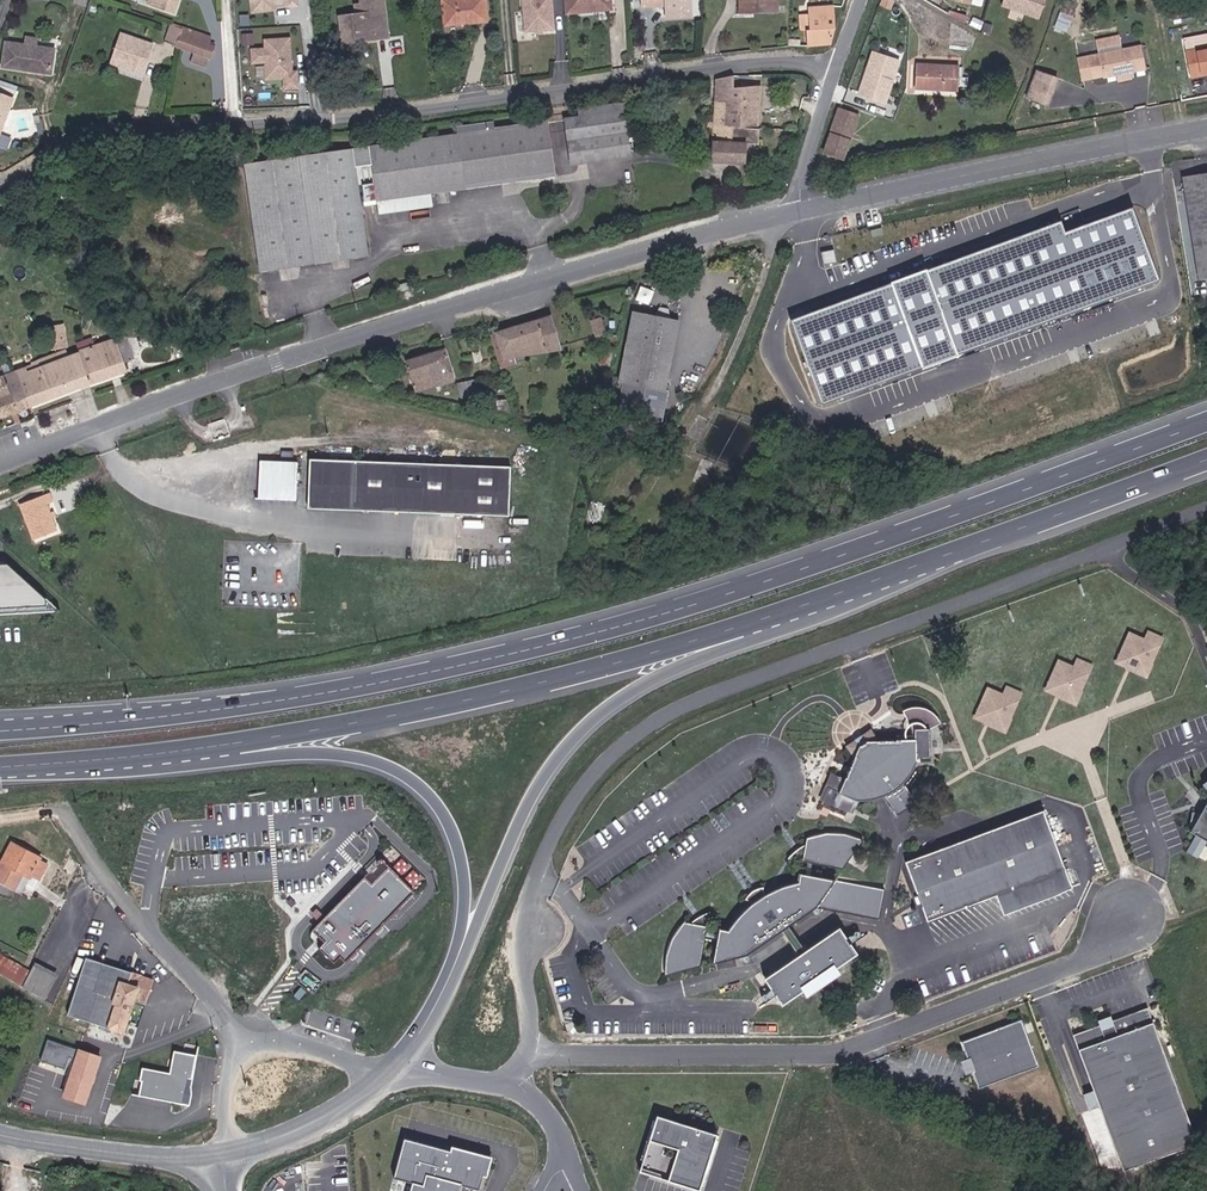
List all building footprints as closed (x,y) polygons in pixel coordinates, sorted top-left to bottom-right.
[(152,3),(181,14),(185,0),(153,0),(152,3)] [(300,6),(299,0),(250,0),(251,13),(300,6)] [(358,13),(334,16),(339,43),(387,40),(382,0),(356,0),(358,13)] [(446,27),(492,22),(490,0),(444,0),(446,27)] [(524,34),(555,32),(553,0),(521,0),(524,34)] [(571,16),(616,12),(616,0),(569,0),(571,16)] [(647,7),(668,6),(670,20),(697,19),(696,0),(646,0),(647,7)] [(742,12),(782,12),(782,0),(741,0),(742,12)] [(1001,7),(1041,20),(1047,0),(1003,0),(1001,7)] [(838,5),(813,7),(815,30),(810,31),(811,47),(835,45),(839,30),(838,5)] [(1055,25),(1067,30),(1073,16),(1060,11),(1055,25)] [(215,37),(176,24),(170,42),(200,54),(196,63),(212,70),(221,48),(214,44),(215,37)] [(148,40),(125,32),(114,65),(148,76),(156,52),(145,47),(148,40)] [(256,32),(242,33),(243,44),(256,44),(256,32)] [(1123,34),(1101,40),(1105,52),(1092,55),(1096,80),(1120,76),(1121,81),(1136,79),(1135,73),(1151,70),(1144,45),(1127,48),(1123,34)] [(251,64),(263,64),(264,79),(282,79),(282,90),(300,90),(300,73),(292,74),(291,36),(263,37),(264,47),(250,48),(251,64)] [(29,44),(10,42),(7,69),(58,76),(61,49),(42,46),(43,38),(30,37),(29,44)] [(1185,50),(1191,78),(1206,74),(1206,45),(1185,50)] [(887,104),(901,60),(873,51),(859,95),(887,104)] [(846,74),(855,76),(860,64),(850,61),(846,74)] [(963,65),(921,63),(920,89),(961,91),(963,65)] [(1063,78),(1039,69),(1030,98),(1052,106),(1063,78)] [(739,76),(721,80),(716,163),(750,165),(751,143),(763,144),(766,86),(740,88),(739,76)] [(654,94),(674,93),(673,81),(653,82),(654,94)] [(0,91),(0,145),(19,99),(0,91)] [(776,116),(786,117),(787,106),(777,106),(776,116)] [(864,116),(842,108),(827,152),(848,161),(864,116)] [(629,109),(569,119),(576,168),(634,158),(629,109)] [(462,134),(249,165),(263,273),(374,259),(367,202),(559,178),(553,121),(500,129),(497,123),(462,129),(462,134)] [(1184,178),(1204,281),(1206,280),(1206,174),(1184,178)] [(57,201),(75,209),(81,195),(75,193),(63,187),(57,201)] [(1061,222),(791,320),(823,401),(1159,280),(1131,207),(1066,232),(1061,222)] [(580,312),(592,308),(586,290),(574,295),(580,312)] [(38,323),(49,324),(50,311),(39,309),(38,323)] [(683,321),(636,311),(622,382),(669,395),(683,321)] [(590,329),(606,332),(610,317),(594,313),(590,329)] [(554,315),(498,333),(508,366),(564,351),(554,315)] [(83,350),(83,353),(93,384),(131,373),(120,339),(83,350)] [(372,361),(388,356),(382,341),(367,347),(372,361)] [(447,350),(409,362),(420,396),(458,383),(447,350)] [(70,351),(18,373),(32,408),(93,384),(83,353),(72,356),(70,351)] [(32,408),(18,373),(0,378),(0,421),(32,408)] [(474,396),(503,403),(499,385),(474,385),(474,396)] [(226,417),(209,423),(215,440),(232,434),(226,417)] [(301,459),(255,458),(254,503),(299,504),(301,459)] [(513,469),(313,461),(311,507),(510,516),(513,469)] [(49,494),(18,506),(31,540),(56,531),(45,505),(53,502),(49,494)] [(5,511),(15,508),(11,499),(1,504),(5,511)] [(0,562),(0,610),(20,608),(17,561),(0,562)] [(1158,644),(1162,635),(1148,629),(1144,638),(1158,644)] [(1146,673),(1158,644),(1144,638),(1129,632),(1117,661),(1146,673)] [(1088,673),(1092,665),(1078,659),(1075,667),(1088,673)] [(1076,702),(1088,673),(1075,667),(1059,661),(1047,691),(1076,702)] [(1018,703),(1022,694),(1008,689),(1004,697),(1018,703)] [(1006,732),(1018,703),(1004,697),(989,691),(977,720),(1006,732)] [(882,742),(875,730),(849,747),(857,758),(848,780),(834,775),(823,801),(858,814),(862,800),(874,800),(888,795),(901,816),(920,803),(906,783),(914,775),(922,757),(933,758),(932,730),(944,724),(939,715),(930,709),(919,708),(907,711),(914,725),(908,729),(908,735),(910,741),(882,742)] [(1191,834),(1195,836),(1187,851),(1202,859),(1206,849),(1206,805),(1191,834)] [(1047,812),(908,861),(931,922),(1000,894),(1007,914),(1075,888),(1047,812)] [(802,849),(794,859),(848,868),(866,842),(850,836),(832,835),(812,840),(809,847),(802,849)] [(15,841),(0,873),(0,879),(19,891),(27,874),(44,882),(55,862),(15,841)] [(367,878),(317,924),(329,936),(322,942),(337,958),(343,952),(348,958),(420,892),(396,865),(378,881),(371,874),(367,878)] [(883,919),(888,891),(803,874),(801,885),(784,888),(768,898),(767,888),(757,892),(748,899),(754,906),(739,919),(732,933),(723,931),(716,963),(747,957),(784,932),(792,926),(820,908),(883,919)] [(710,928),(715,912),(696,924),(689,924),(676,940),(670,960),(669,975),(701,966),(704,964),(710,928)] [(784,932),(804,956),(810,952),(792,926),(784,932)] [(804,956),(768,981),(784,1005),(804,992),(809,999),(843,975),(838,968),(860,955),(841,930),(810,952),(804,956)] [(0,952),(0,970),(26,984),(36,969),(0,952)] [(157,980),(92,957),(70,1018),(126,1034),(138,1000),(152,1005),(157,980)] [(1104,1025),(1077,1035),(1128,1171),(1191,1149),(1199,1137),(1151,1009),(1118,1022),(1115,1016),(1103,1020),(1104,1025)] [(1043,1068),(1024,1021),(967,1043),(971,1059),(965,1062),(970,1077),(978,1073),(983,1089),(1043,1068)] [(49,1038),(42,1059),(70,1069),(77,1048),(49,1038)] [(105,1058),(82,1050),(66,1098),(90,1106),(105,1058)] [(175,1075),(148,1069),(143,1096),(188,1105),(199,1056),(179,1052),(175,1075)] [(658,1115),(638,1171),(695,1190),(699,1190),(718,1136),(658,1115)] [(412,1190),(463,1190),(464,1184),(481,1187),(484,1173),(492,1175),(496,1156),(407,1136),(398,1177),(415,1181),(412,1190)]
